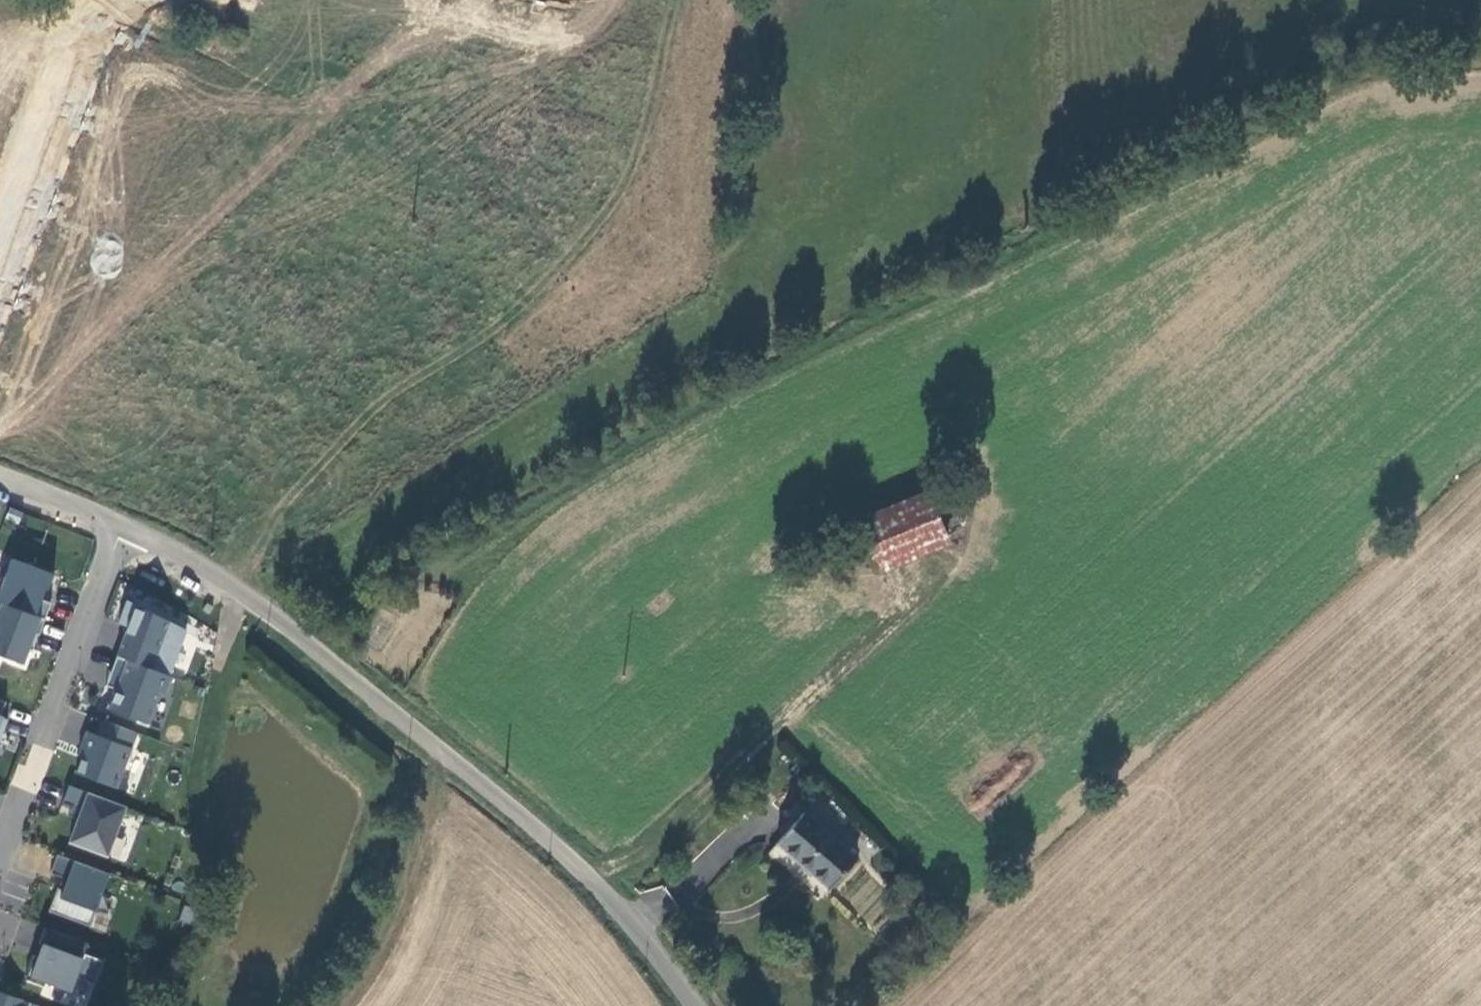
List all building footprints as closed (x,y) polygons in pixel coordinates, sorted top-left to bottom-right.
[(946,536),(928,495),(860,530),(879,571),(946,536)] [(186,632),(127,602),(118,624),(127,628),(116,657),(169,677),(186,632)] [(45,620),(1,604),(0,608),(0,656),(23,665),(34,634),(39,636),(45,620)] [(172,678),(169,677),(116,657),(110,674),(119,677),(114,690),(106,710),(148,725),(159,694),(165,696),(172,678)] [(105,687),(114,690),(119,677),(110,674),(105,687)] [(135,734),(103,721),(97,737),(88,733),(82,750),(84,751),(75,774),(115,789),(135,734)] [(125,808),(68,786),(62,804),(71,808),(81,811),(78,818),(77,821),(69,843),(107,857),(125,808)] [(68,817),(77,821),(78,818),(81,811),(71,808),(69,815),(68,817)] [(779,845),(834,888),(859,858),(805,815),(779,845)] [(89,928),(108,875),(56,855),(49,874),(62,879),(66,880),(62,890),(58,889),(56,888),(47,912),(89,928)] [(62,879),(58,889),(62,890),(66,880),(62,879)] [(52,1000),(71,1005),(88,1005),(104,953),(42,935),(29,980),(56,988),(52,1000)] [(0,993),(0,1005),(21,1005),(22,1001),(0,993)]
